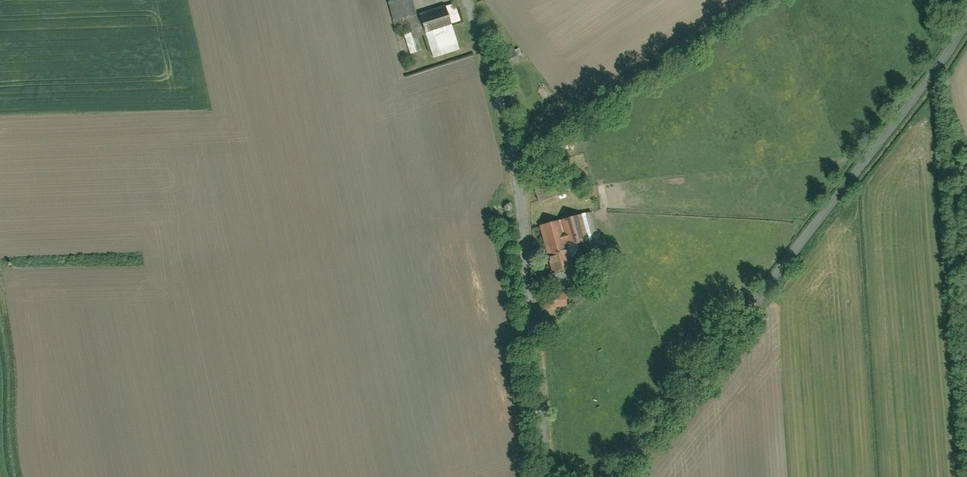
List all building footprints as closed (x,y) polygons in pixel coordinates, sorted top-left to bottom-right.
[(392,3),(397,20),(419,14),(416,0),(404,0),(392,3)] [(449,5),(450,8),(454,23),(463,21),(458,3),(449,5)] [(450,8),(423,15),(427,33),(454,26),(454,23),(450,8)] [(427,33),(423,15),(412,18),(416,32),(418,32),(419,35),(427,33)] [(454,26),(427,33),(434,57),(461,50),(454,26)] [(416,32),(407,35),(413,53),(423,50),(419,35),(418,32),(416,32)] [(512,48),(501,52),(506,66),(517,62),(513,52),(512,48)] [(519,50),(513,52),(517,62),(523,60),(519,50)] [(594,186),(583,189),(586,200),(597,197),(594,186)] [(594,212),(543,224),(555,272),(577,267),(572,246),(601,239),(594,212)] [(564,292),(547,295),(549,308),(566,306),(564,292)]
